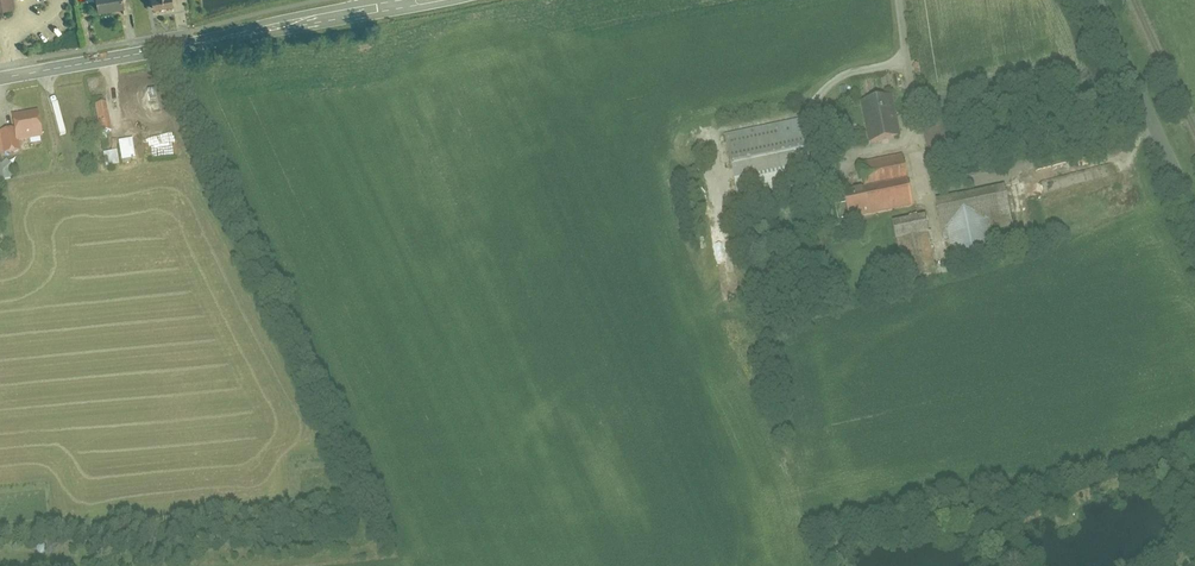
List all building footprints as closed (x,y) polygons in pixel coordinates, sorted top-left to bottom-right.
[(14,10),(13,0),(0,0),(0,13),(14,10)] [(96,16),(127,13),(126,0),(95,0),(96,16)] [(153,16),(174,13),(172,0),(168,0),(167,0),(156,0),(157,2),(152,2),(153,16)] [(118,97),(120,116),(152,114),(150,94),(118,97)] [(868,140),(898,136),(893,98),(864,102),(868,140)] [(93,110),(96,133),(113,130),(110,108),(93,110)] [(14,132),(0,134),(0,135),(3,155),(18,153),(17,142),(43,138),(39,113),(12,117),(14,132)] [(799,121),(722,137),(735,200),(812,185),(799,121)] [(119,143),(119,162),(134,161),(134,142),(119,143)] [(895,149),(858,159),(864,185),(902,175),(895,149)] [(849,222),(914,209),(910,186),(845,199),(849,222)] [(1005,194),(936,205),(945,260),(1014,249),(1005,194)] [(927,215),(888,224),(898,269),(937,261),(927,215)]
